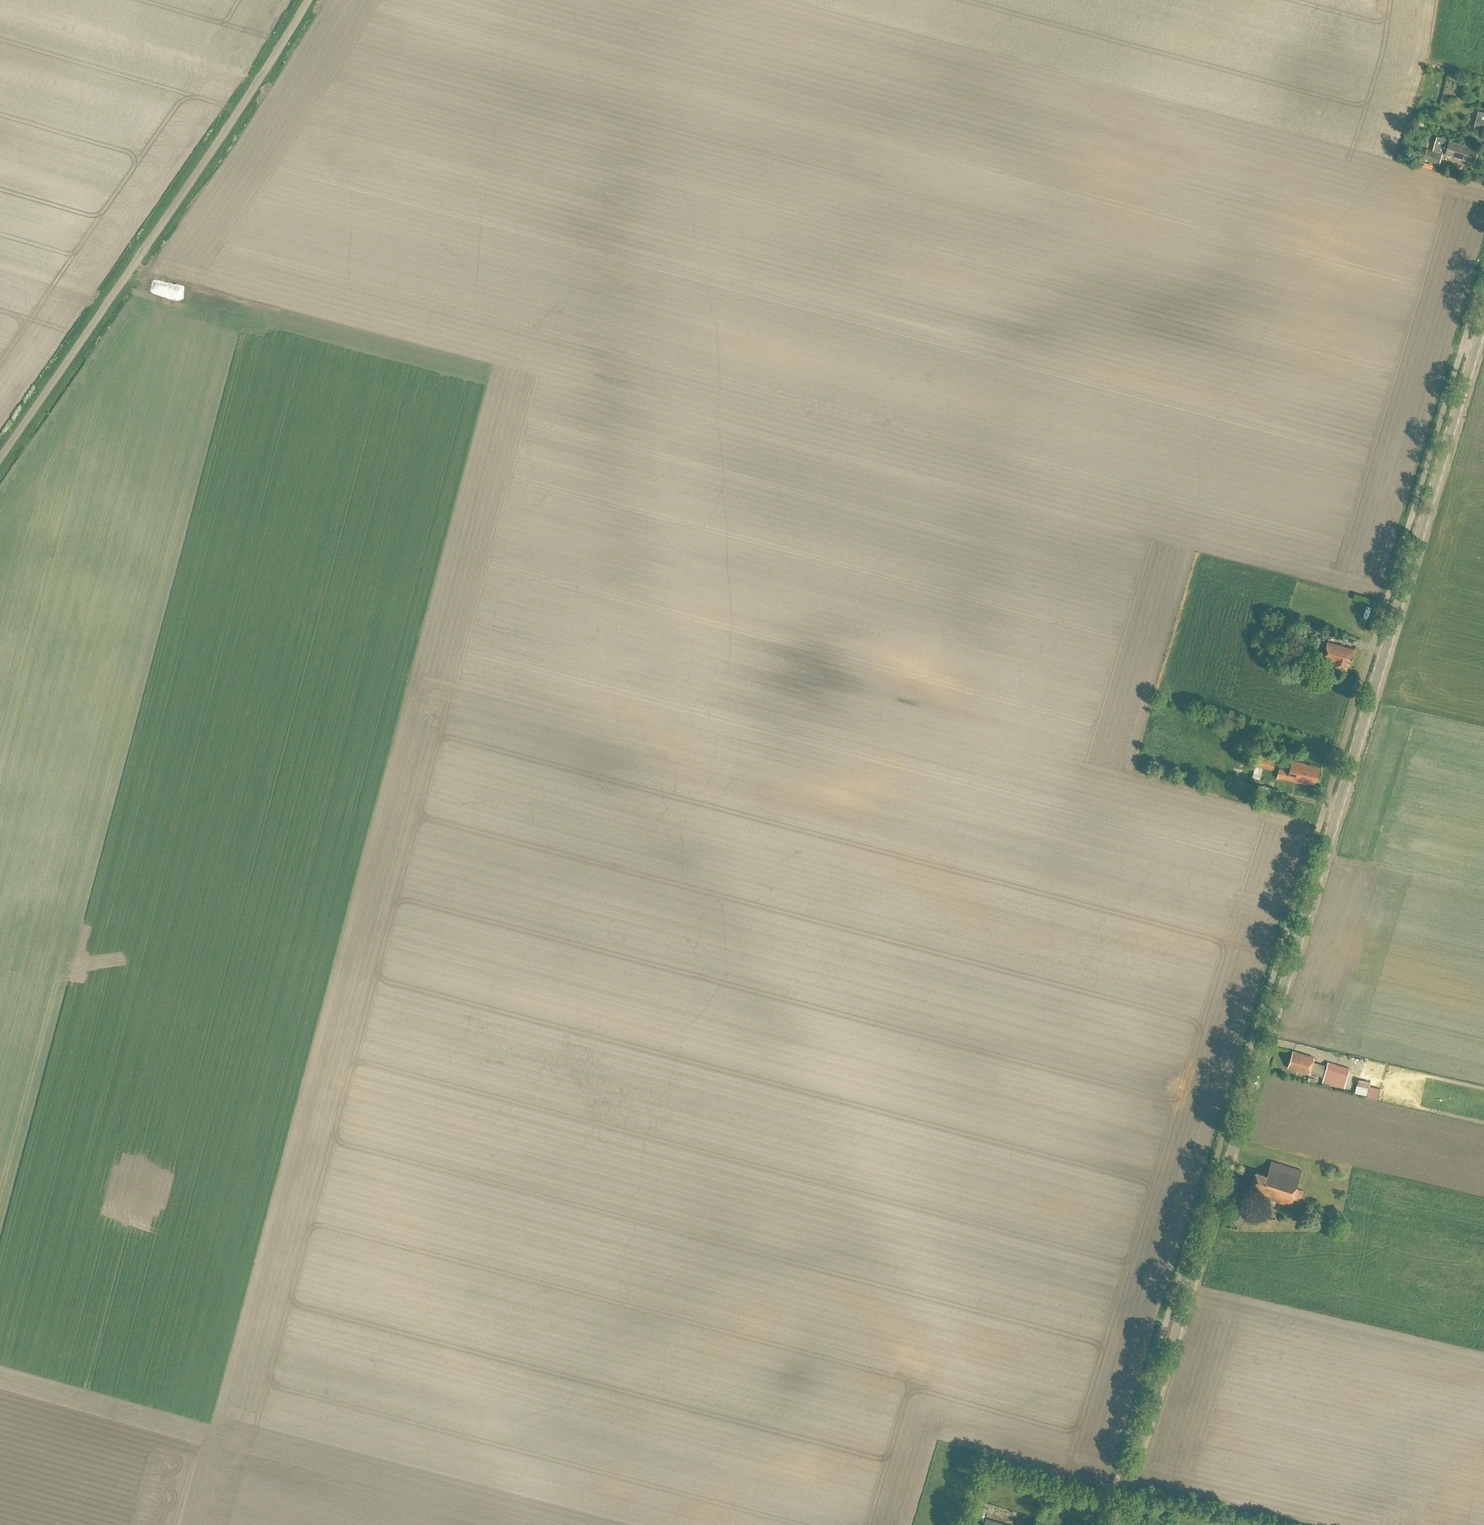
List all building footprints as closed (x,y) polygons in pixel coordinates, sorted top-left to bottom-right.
[(1479,111),(1475,127),(1483,129),(1481,138),(1483,138),(1483,113),(1479,111)] [(1442,153),(1474,162),(1478,150),(1468,147),(1469,144),(1437,135),(1433,151),(1426,149),(1423,161),(1439,165),(1442,153)] [(1351,664),(1355,649),(1327,642),(1322,664),(1347,670),(1349,663),(1351,664)] [(1316,652),(1297,648),(1294,661),(1313,665),(1316,652)] [(1184,762),(1186,757),(1161,747),(1159,752),(1184,762)] [(1273,770),(1276,756),(1260,751),(1258,756),(1254,755),(1252,764),(1256,765),(1256,766),(1255,766),(1253,777),(1260,779),(1262,768),(1273,770)] [(1319,780),(1322,767),(1293,760),(1291,770),(1281,768),(1279,777),(1308,784),(1309,782),(1314,783),(1315,780),(1319,780)] [(1249,787),(1226,781),(1224,788),(1247,794),(1249,787)] [(1311,1074),(1316,1057),(1294,1051),(1290,1068),(1311,1074)] [(1345,1088),(1351,1069),(1329,1062),(1324,1081),(1345,1088)] [(1358,1085),(1369,1088),(1370,1082),(1359,1079),(1358,1085)] [(1291,1206),(1302,1171),(1272,1162),(1268,1176),(1256,1173),(1251,1189),(1261,1193),(1260,1196),(1291,1206)] [(1321,1209),(1320,1211),(1305,1208),(1303,1213),(1327,1218),(1328,1210),(1321,1209)]
